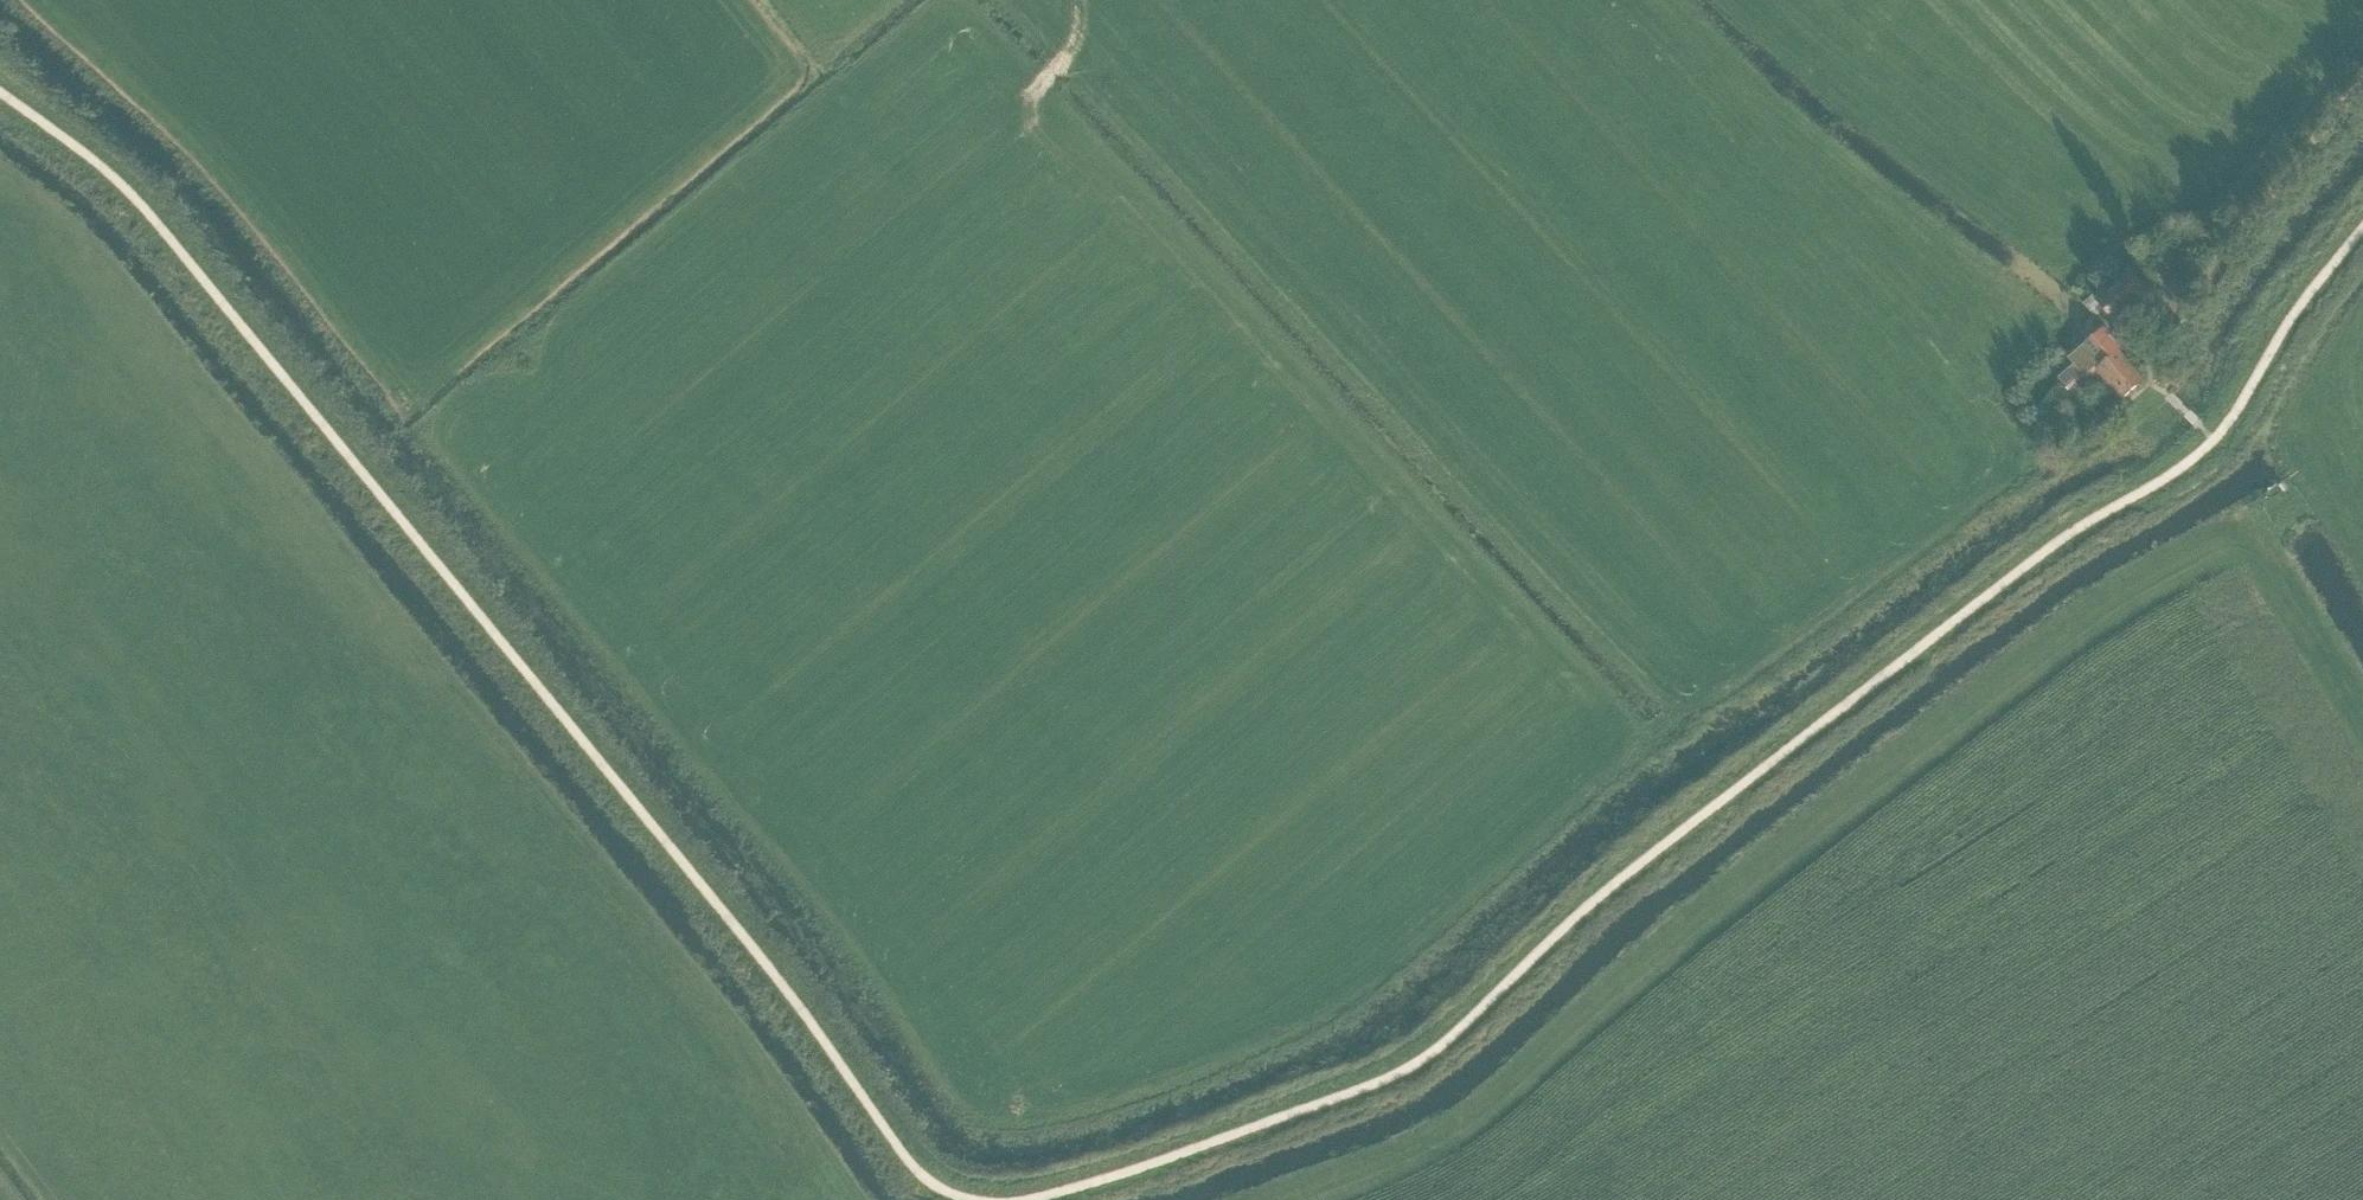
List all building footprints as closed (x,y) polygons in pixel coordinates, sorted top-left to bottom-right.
[(2146,291),(2128,271),(2096,299),(2113,319),(2146,291)] [(2068,359),(2074,364),(2058,378),(2067,389),(2083,375),(2087,380),(2098,371),(2121,398),(2143,379),(2118,350),(2122,346),(2104,327),(2068,359)]
